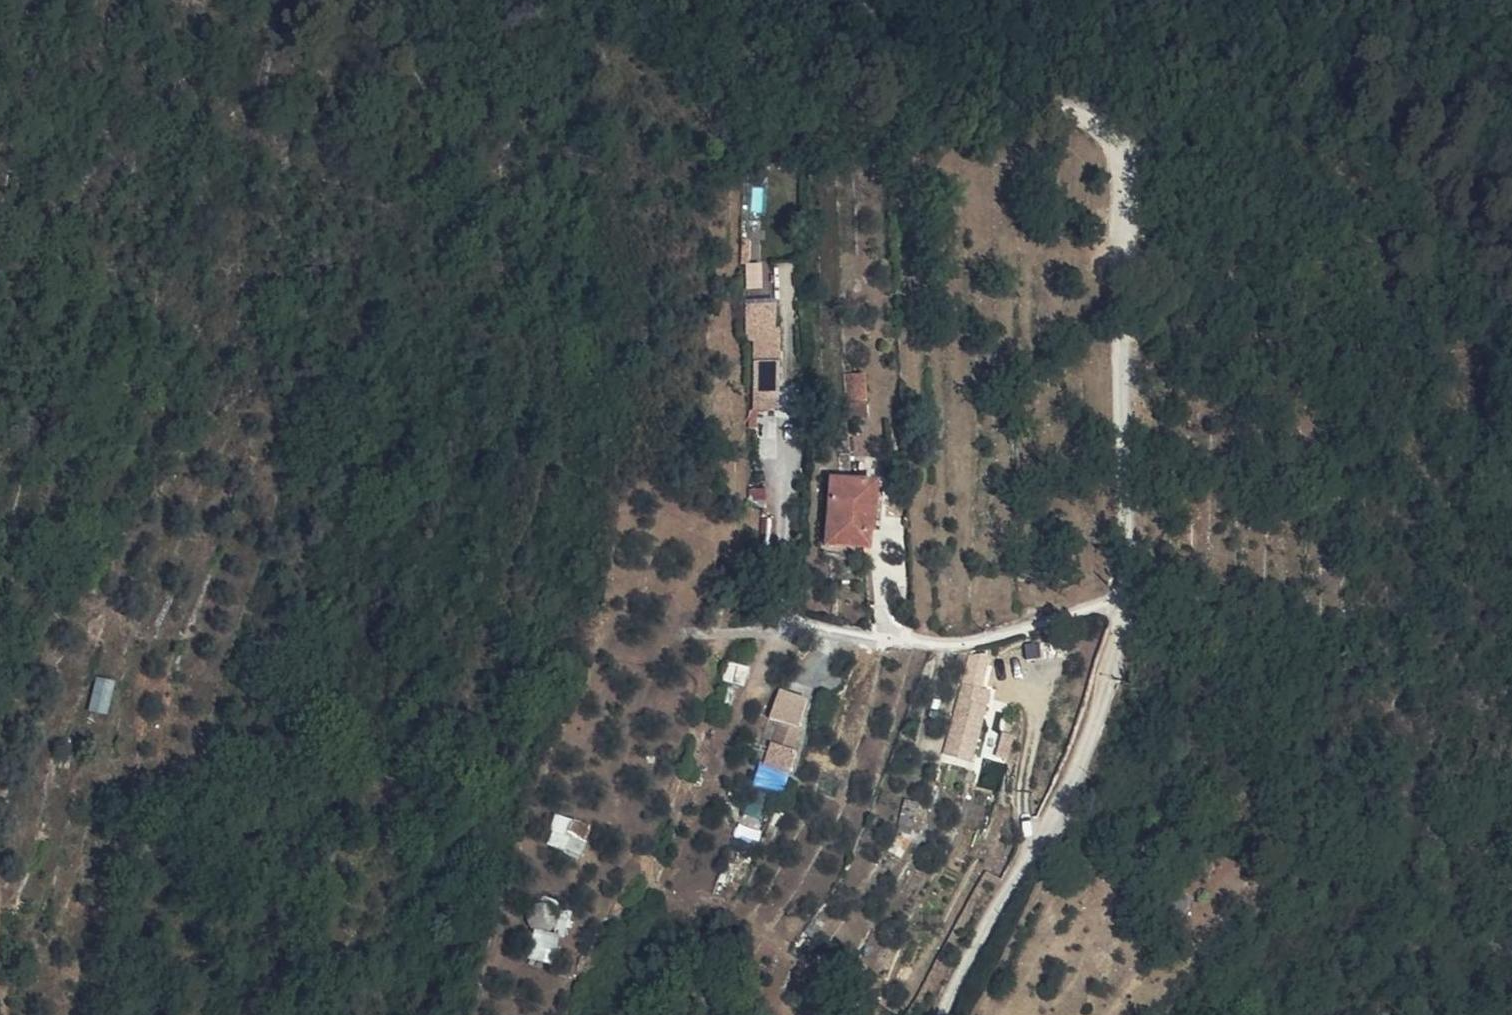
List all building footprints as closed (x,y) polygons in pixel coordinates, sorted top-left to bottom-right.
[(764,281),(763,262),(749,262),(750,281),(764,281)] [(769,322),(767,404),(785,405),(788,320),(779,320),(781,295),(759,294),(759,322),(769,322)] [(853,364),(854,411),(877,410),(876,363),(853,364)] [(840,471),(838,532),(875,533),(875,519),(882,519),(884,472),(840,471)] [(999,652),(982,644),(954,706),(965,711),(981,717),(990,694),(981,689),(999,652)] [(100,669),(94,699),(109,703),(114,672),(100,669)] [(753,753),(780,765),(792,744),(789,739),(797,718),(765,705),(749,752),(753,753)] [(965,711),(954,706),(947,720),(958,726),(965,711)] [(958,726),(947,720),(939,735),(957,743),(964,729),(958,726)] [(980,753),(1004,754),(1005,731),(982,729),(980,753)] [(780,765),(753,753),(743,778),(770,789),(780,765)] [(555,814),(549,848),(585,854),(591,820),(555,814)] [(531,905),(536,960),(565,958),(560,903),(531,905)] [(1216,904),(1204,922),(1222,933),(1233,914),(1216,904)]
